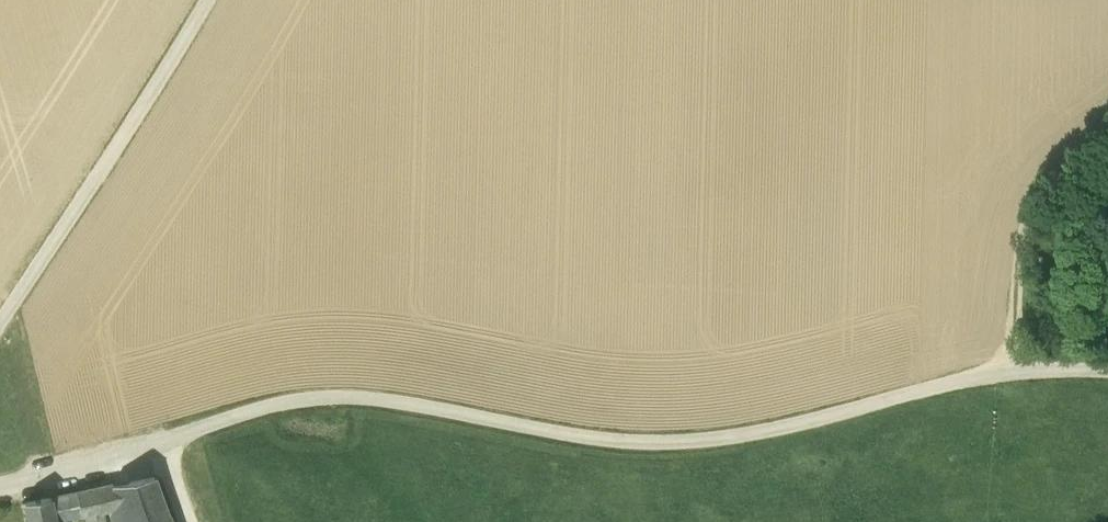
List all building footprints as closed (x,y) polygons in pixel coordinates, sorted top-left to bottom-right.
[(155,476),(25,502),(29,521),(57,521),(56,517),(112,506),(117,521),(172,521),(155,476)]
